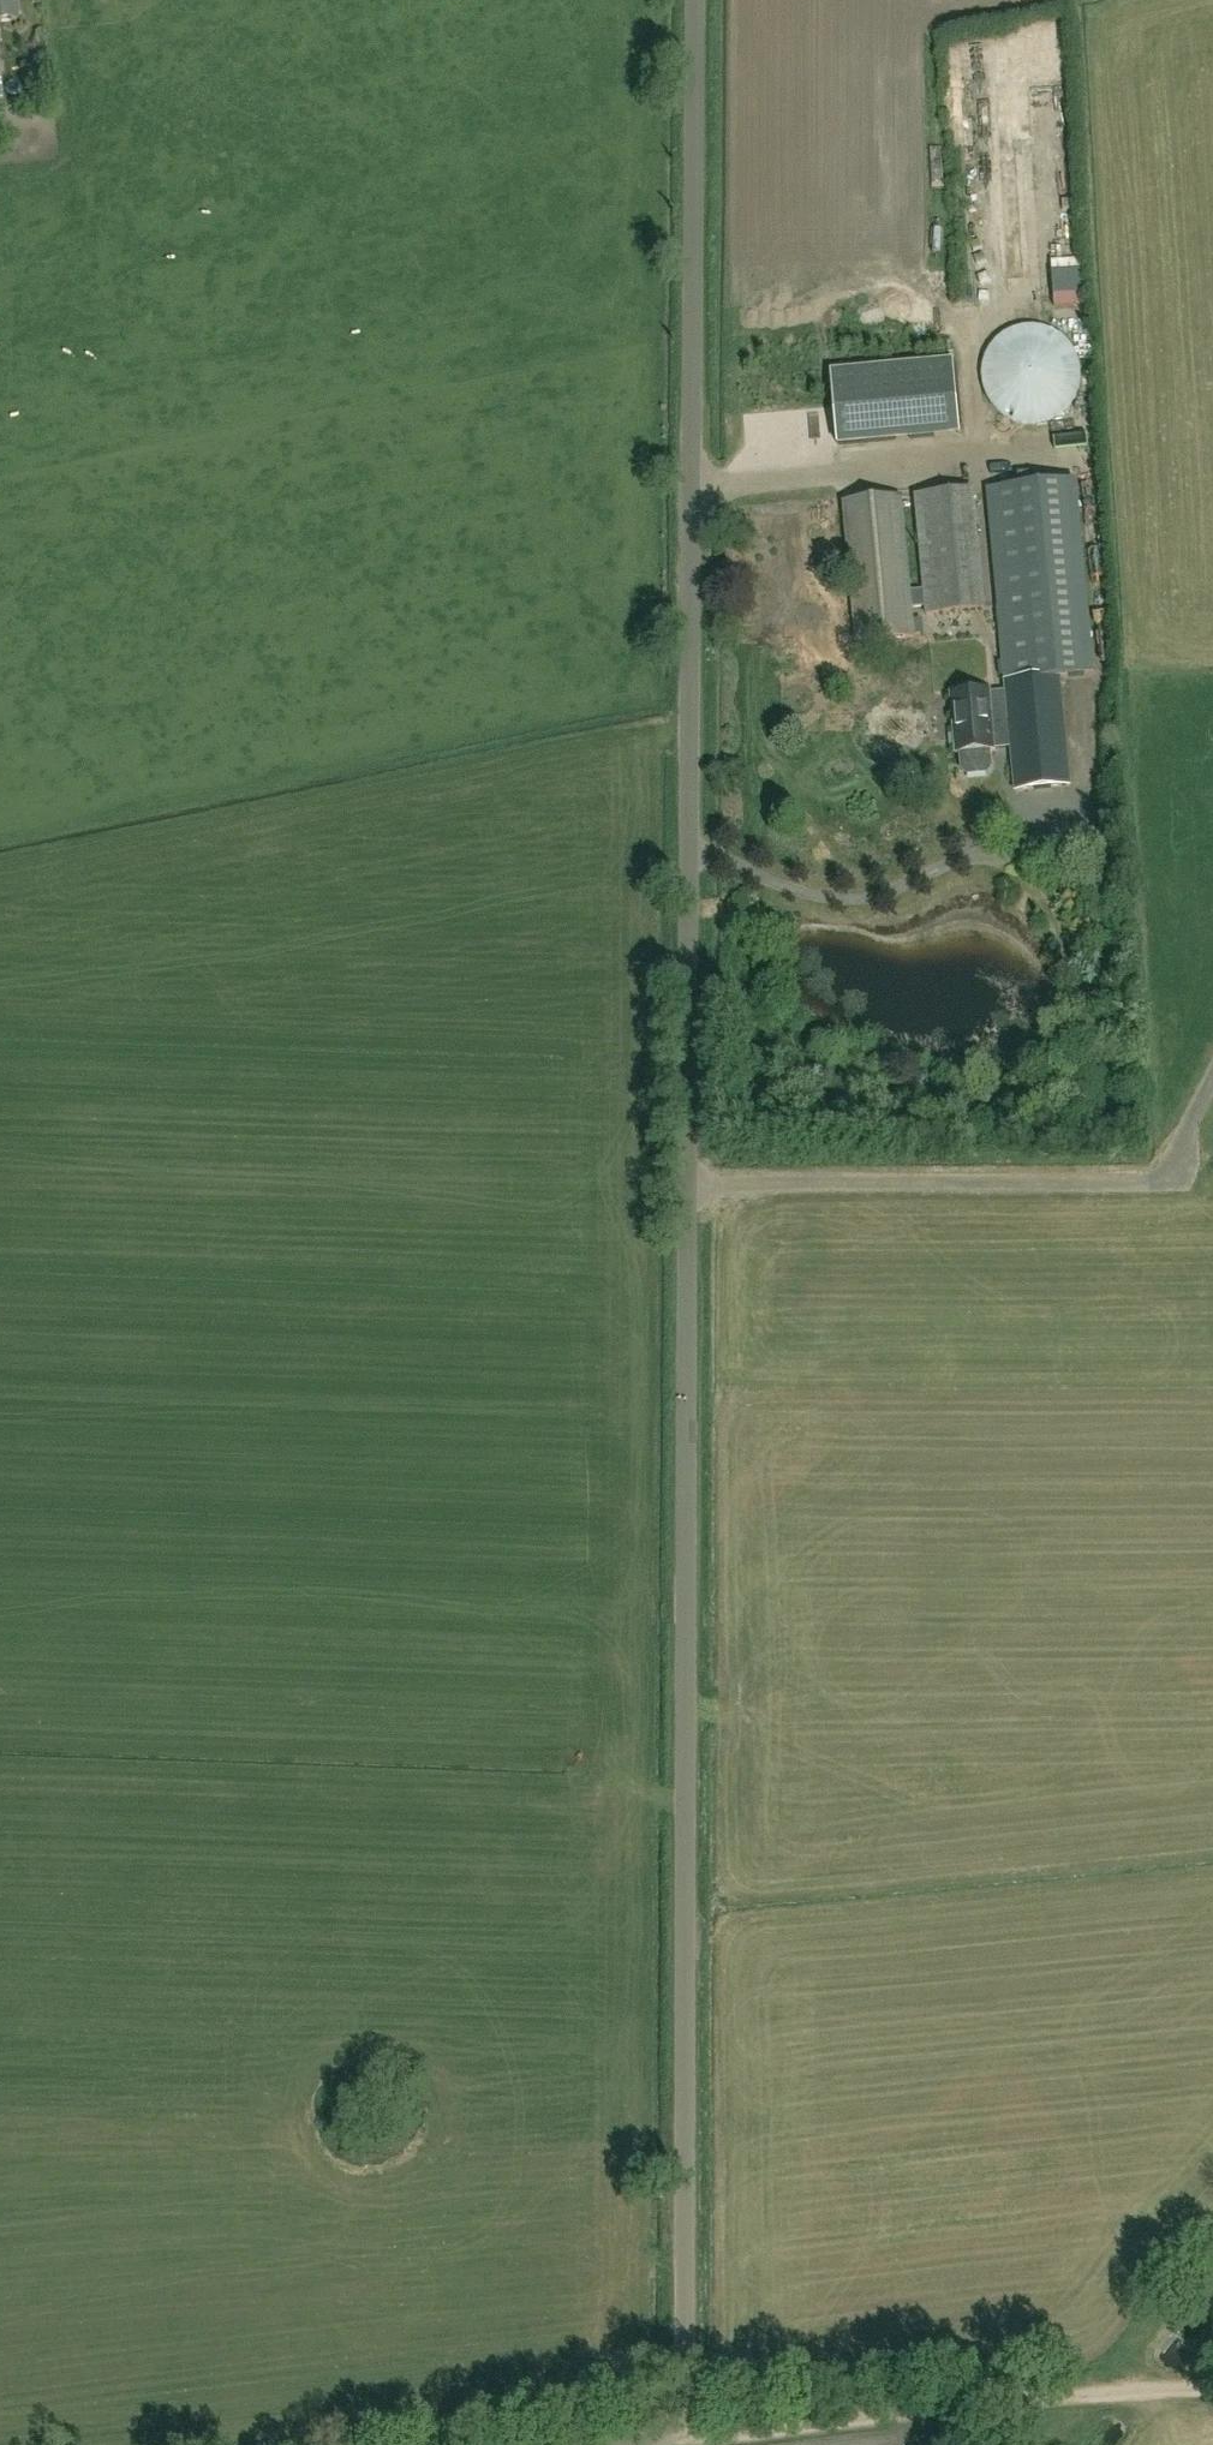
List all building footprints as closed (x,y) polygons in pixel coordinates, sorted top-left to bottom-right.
[(18,22),(16,0),(0,0),(0,23),(18,22)] [(1082,145),(1061,143),(1060,155),(1081,157),(1082,145)] [(1078,388),(1079,375),(1078,363),(1073,351),(1065,341),(1055,333),(1043,328),(1030,326),(1018,328),(1006,333),(996,341),(988,351),(983,363),(981,375),(983,388),(988,400),(996,410),(1006,418),(1018,423),(1030,425),(1043,423),(1055,418),(1065,410),(1073,400),(1078,388)] [(843,437),(961,430),(956,358),(839,365),(843,437)] [(988,691),(948,695),(954,755),(959,754),(960,771),(966,775),(985,774),(989,768),(987,752),(993,751),(993,749),(1010,747),(1014,791),(1068,786),(1058,677),(1092,674),(1073,481),(986,489),(1008,719),(991,721),(988,691)] [(972,491),(914,496),(924,616),(982,611),(972,491)] [(900,498),(842,503),(855,642),(912,637),(900,498)]
